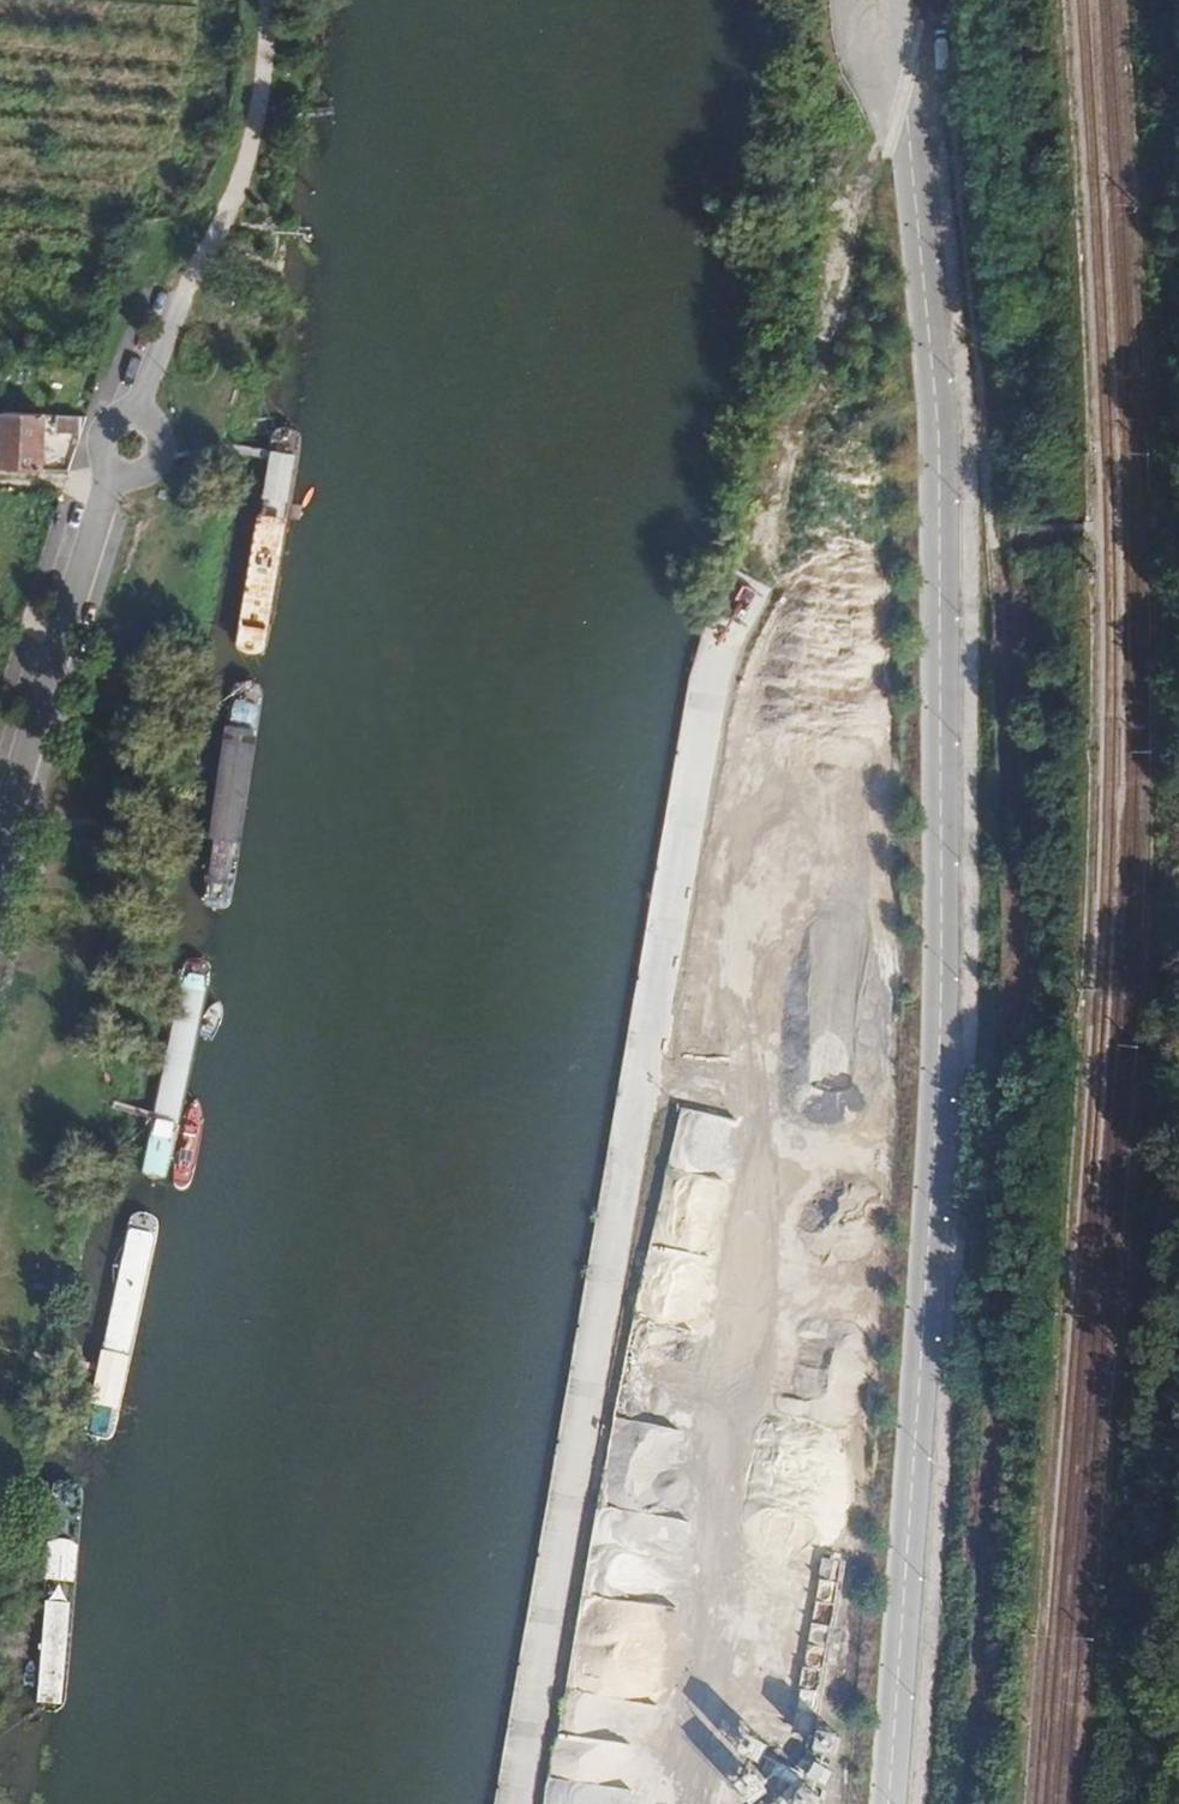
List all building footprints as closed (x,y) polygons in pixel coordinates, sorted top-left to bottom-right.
[(45,416),(0,414),(0,439),(1,439),(0,454),(0,468),(41,470),(45,416)] [(54,432),(81,434),(79,418),(55,417),(54,432)] [(717,1238),(742,1121),(683,1109),(658,1225),(717,1238)] [(711,1287),(709,1240),(673,1242),(673,1231),(655,1232),(657,1277),(685,1275),(686,1288),(711,1287)] [(644,1371),(625,1367),(602,1501),(675,1514),(689,1431),(635,1422),(644,1371)]
